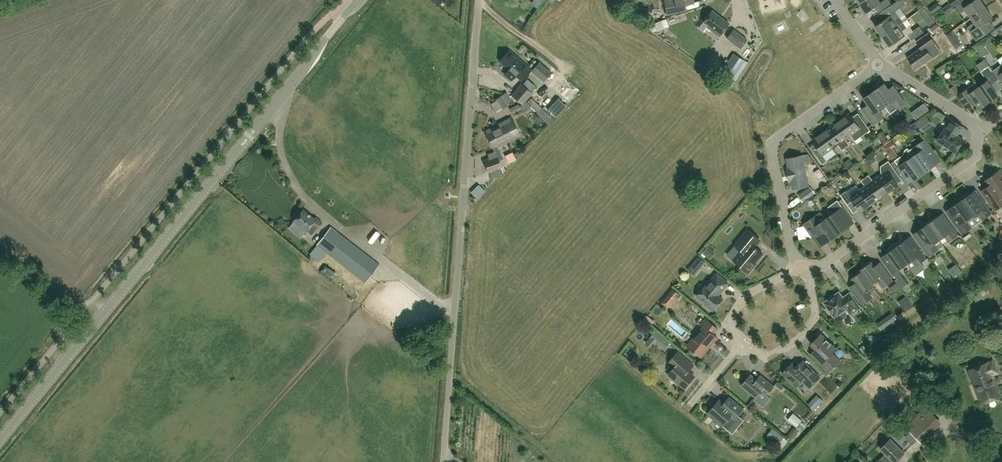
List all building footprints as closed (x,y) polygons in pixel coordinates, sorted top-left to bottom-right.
[(667,14),(681,11),(680,4),(694,2),(693,0),(664,0),(667,14)] [(860,3),(866,12),(870,9),(874,15),(890,3),(888,0),(864,0),(860,3)] [(882,35),(903,21),(899,16),(896,11),(905,4),(903,0),(898,0),(888,7),(893,13),(875,25),(882,35)] [(950,4),(954,9),(961,3),(971,17),(986,7),(981,0),(974,0),(973,1),(972,0),(955,0),(950,4)] [(826,4),(828,9),(835,6),(833,1),(826,4)] [(928,8),(932,14),(942,8),(937,2),(928,8)] [(974,22),(967,27),(976,40),(988,32),(995,27),(989,19),(992,16),(986,7),(971,17),(974,22)] [(719,37),(729,23),(711,10),(698,27),(704,32),(707,27),(719,37)] [(669,26),(666,19),(650,24),(652,32),(669,26)] [(903,21),(882,35),(889,45),(907,34),(911,40),(923,31),(919,25),(912,30),(909,26),(907,27),(903,21)] [(941,28),(937,23),(930,28),(934,33),(941,28)] [(726,38),(740,48),(747,39),(733,29),(726,38)] [(921,48),(908,57),(916,69),(933,57),(939,53),(933,45),(936,43),(929,33),(916,41),(921,48)] [(976,48),(983,57),(989,53),(982,43),(976,48)] [(512,71),(521,80),(530,70),(508,50),(500,60),(506,65),(502,70),(508,76),(512,71)] [(733,53),(722,69),(726,71),(733,76),(734,77),(745,60),(733,53)] [(986,59),(980,63),(984,70),(990,65),(986,59)] [(531,71),(543,81),(551,72),(539,62),(531,71)] [(1001,64),(992,71),(997,79),(999,81),(1000,80),(1001,83),(1001,64)] [(982,73),(985,76),(975,83),(989,101),(998,95),(991,84),(997,79),(992,71),(989,68),(982,73)] [(726,71),(720,79),(728,84),(733,76),(726,71)] [(884,83),(874,90),(885,106),(890,113),(896,109),(905,102),(898,92),(893,85),(888,88),(884,83)] [(979,108),(989,101),(975,83),(962,92),(958,95),(966,108),(975,102),(979,108)] [(512,95),(522,104),(531,93),(521,84),(512,95)] [(868,107),(863,111),(873,124),(884,117),(879,110),(885,106),(874,90),(864,97),(868,104),(867,105),(867,107),(868,107)] [(512,101),(506,92),(501,96),(500,95),(495,99),(496,101),(501,109),(507,106),(506,104),(512,101)] [(550,123),(554,119),(540,106),(531,97),(526,102),(530,107),(536,113),(548,125),(550,123)] [(557,100),(547,110),(555,118),(566,107),(557,100)] [(501,109),(496,101),(490,104),(496,112),(501,109)] [(512,114),(520,110),(519,106),(518,104),(509,108),(512,114)] [(850,112),(840,119),(851,135),(855,141),(871,130),(864,120),(858,124),(850,112)] [(511,117),(498,124),(507,143),(520,136),(521,136),(511,117)] [(831,126),(847,147),(849,145),(845,139),(851,135),(840,119),(831,126)] [(952,119),(946,128),(945,127),(937,140),(956,152),(964,139),(957,135),(963,126),(952,119)] [(915,130),(919,136),(936,126),(932,120),(915,130)] [(498,147),(507,143),(498,124),(485,130),(486,132),(485,133),(494,149),(497,156),(496,156),(484,160),(488,172),(501,167),(499,160),(503,158),(498,147)] [(831,126),(822,132),(833,148),(838,144),(842,150),(847,147),(831,126)] [(833,148),(822,132),(812,139),(820,151),(816,154),(822,164),(828,160),(824,155),(833,148)] [(910,150),(925,172),(941,160),(935,152),(934,153),(924,139),(910,150)] [(894,159),(903,153),(896,142),(886,148),(894,159)] [(909,183),(925,172),(910,150),(909,150),(908,148),(905,149),(903,154),(895,160),(904,174),(903,174),(909,183)] [(508,162),(517,158),(514,150),(505,154),(508,162)] [(809,185),(803,155),(787,158),(789,167),(787,167),(790,181),(792,181),(793,189),(809,185)] [(882,173),(878,176),(889,192),(899,185),(891,173),(896,170),(889,160),(881,166),(881,172),(882,173)] [(999,171),(986,180),(990,186),(984,190),(997,209),(1001,205),(1001,175),(999,171)] [(870,174),(865,177),(880,198),(889,192),(878,176),(874,179),(870,174)] [(860,189),(871,205),(880,198),(865,177),(861,180),(865,185),(860,189)] [(471,190),(479,198),(488,191),(480,182),(471,190)] [(862,212),(871,205),(860,189),(856,184),(856,185),(847,191),(846,190),(841,194),(848,204),(853,200),(862,212)] [(803,202),(815,194),(810,187),(799,195),(803,202)] [(992,212),(976,189),(969,194),(968,192),(961,198),(962,199),(961,200),(965,206),(977,223),(982,219),(992,212)] [(960,201),(958,199),(951,204),(953,206),(946,211),(962,234),(972,227),(977,223),(965,206),(961,200),(960,201)] [(831,215),(826,218),(837,234),(854,222),(838,200),(829,206),(828,210),(831,215)] [(294,221),(287,228),(299,238),(305,231),(311,224),(316,228),(322,222),(315,216),(313,218),(302,209),(298,213),(296,212),(292,217),(294,218),(293,220),(294,221)] [(821,212),(804,224),(806,226),(813,236),(820,246),(826,242),(837,234),(826,218),(821,212)] [(943,213),(928,223),(940,239),(945,235),(949,241),(958,234),(943,213)] [(919,230),(914,234),(922,245),(929,255),(939,248),(944,245),(940,239),(928,223),(919,230)] [(316,244),(364,282),(378,264),(330,226),(316,244)] [(748,272),(757,262),(756,261),(763,253),(753,245),(759,238),(748,229),(735,245),(742,250),(734,260),(748,272)] [(911,236),(896,246),(907,263),(913,259),(917,265),(926,258),(911,236)] [(896,246),(882,257),(893,273),(907,263),(896,246)] [(698,257),(693,263),(700,269),(705,263),(698,257)] [(866,265),(861,268),(874,286),(873,284),(879,280),(884,287),(893,280),(880,263),(875,266),(871,261),(870,262),(869,262),(866,264),(866,265)] [(961,267),(953,269),(956,277),(963,275),(961,267)] [(850,286),(853,289),(863,304),(873,297),(867,290),(874,286),(861,268),(861,269),(862,270),(858,273),(857,273),(854,275),(853,276),(852,277),(855,282),(850,286)] [(432,281),(439,279),(436,269),(429,271),(432,281)] [(729,283),(717,273),(707,285),(706,284),(697,296),(714,310),(723,298),(719,295),(729,283)] [(681,295),(673,288),(661,303),(668,308),(675,299),(677,300),(681,295)] [(835,317),(838,320),(840,321),(847,316),(847,313),(845,310),(847,309),(851,314),(861,307),(850,292),(843,297),(839,291),(824,302),(828,307),(827,308),(827,309),(829,313),(831,313),(831,312),(835,317)] [(688,345),(695,351),(694,352),(696,353),(697,352),(702,357),(718,337),(713,333),(717,327),(707,318),(701,325),(704,327),(688,345)] [(885,331),(890,326),(885,321),(880,326),(885,331)] [(650,338),(656,343),(664,349),(670,342),(656,331),(650,338)] [(837,349),(821,333),(811,343),(817,349),(811,355),(829,372),(840,360),(833,353),(837,349)] [(669,374),(685,388),(695,376),(689,371),(694,365),(678,352),(670,362),(675,367),(669,374)] [(1001,395),(1001,394),(994,374),(999,372),(994,360),(987,363),(987,362),(969,369),(982,403),(1001,395)] [(803,380),(807,384),(810,387),(819,378),(802,362),(797,367),(793,363),(783,373),(797,386),(803,380)] [(751,374),(742,385),(757,397),(762,391),(767,395),(774,386),(761,375),(757,379),(751,374)] [(823,400),(817,394),(808,404),(814,410),(823,400)] [(724,403),(720,399),(708,413),(723,426),(730,417),(734,420),(744,409),(729,397),(724,403)] [(824,399),(814,410),(820,415),(829,404),(824,399)] [(759,409),(764,413),(769,408),(763,404),(759,409)] [(802,421),(793,413),(787,419),(797,427),(802,421)] [(784,437),(773,428),(767,435),(779,444),(784,437)] [(914,437),(908,443),(913,448),(919,442),(914,437)] [(905,452),(891,438),(881,448),(886,453),(879,459),(877,461),(896,461),(905,452)]
